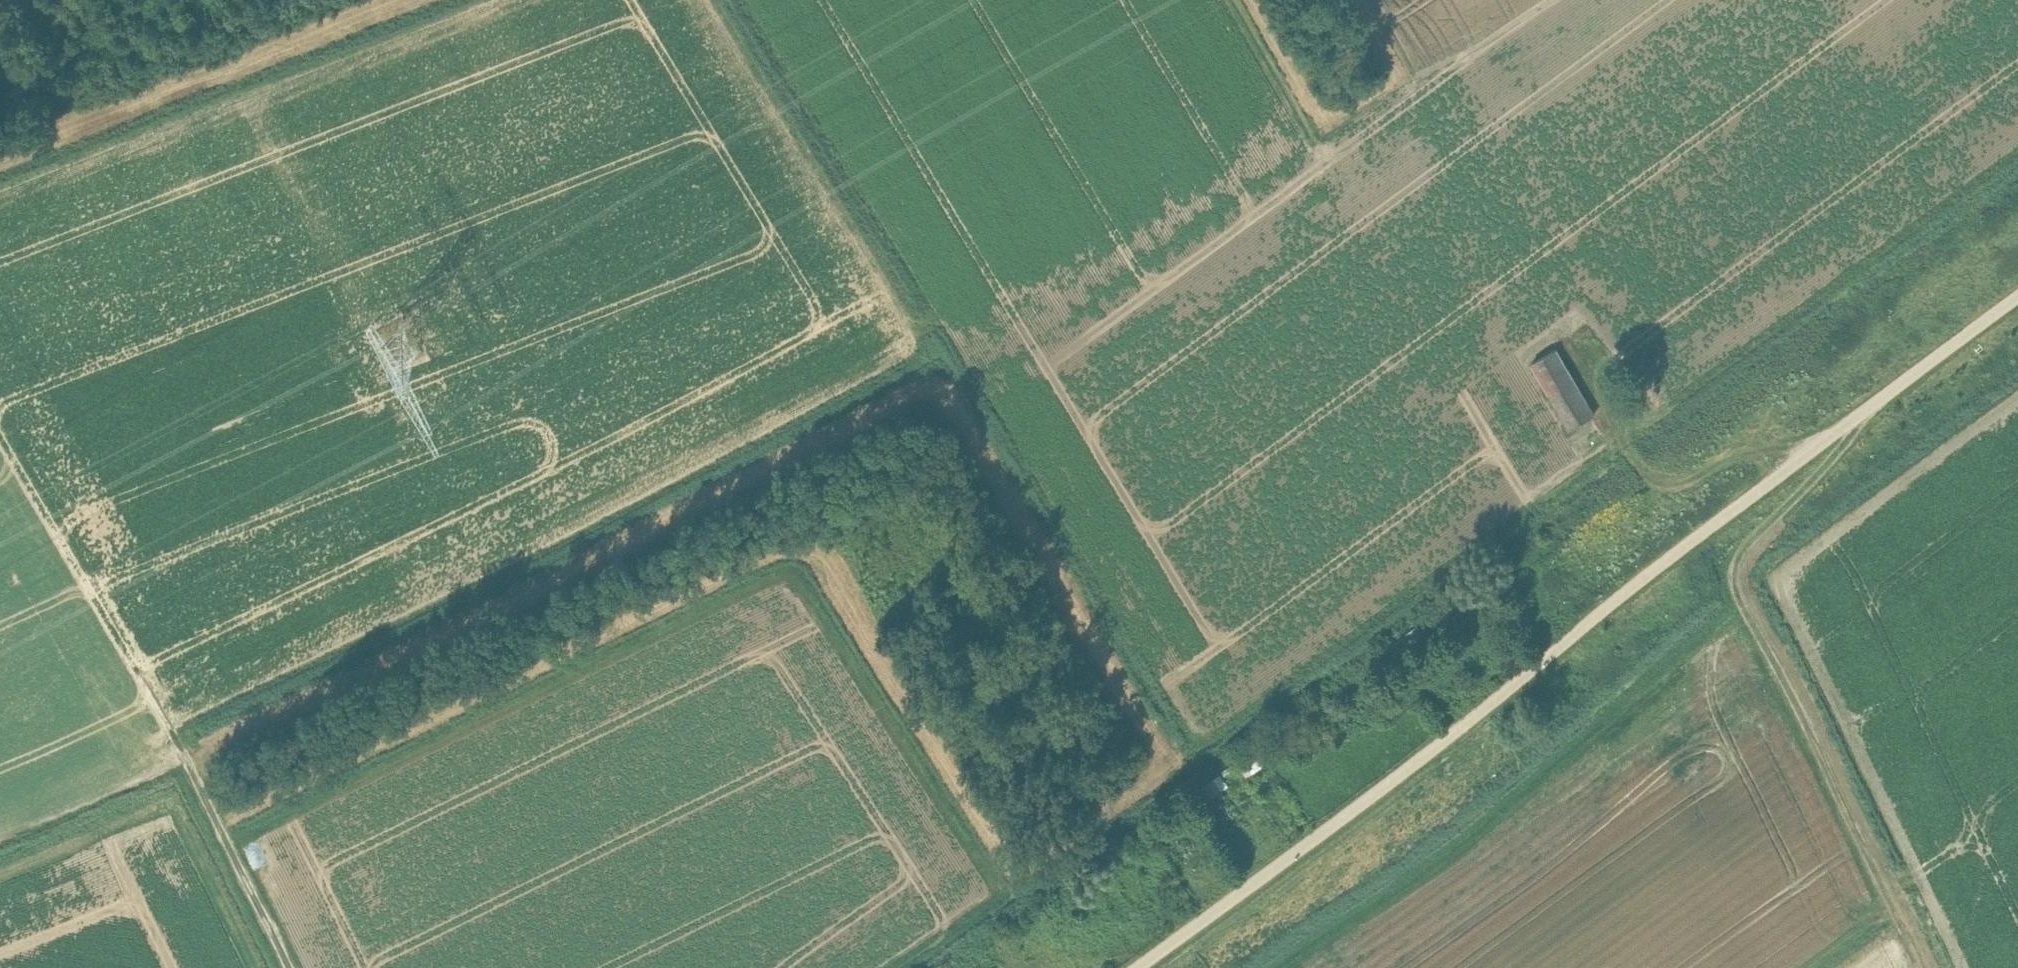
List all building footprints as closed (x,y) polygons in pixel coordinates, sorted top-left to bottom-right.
[(1570,428),(1595,413),(1556,348),(1531,363),(1570,428)] [(1259,771),(1284,755),(1277,745),(1253,761),(1259,771)] [(1237,767),(1214,781),(1224,797),(1247,783),(1237,767)]
